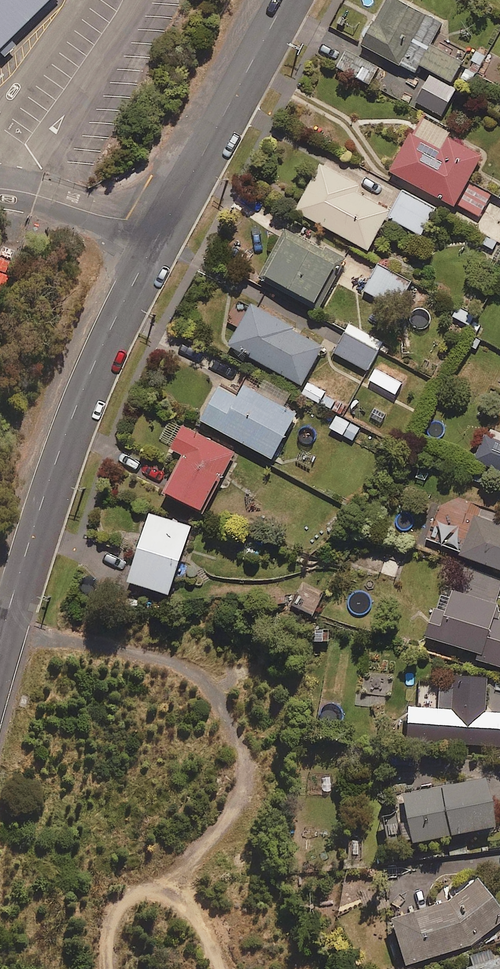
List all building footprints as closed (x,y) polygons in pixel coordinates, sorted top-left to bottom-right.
[(1,59),(15,46),(8,38),(47,0),(0,0),(0,58),(1,59)] [(417,71),(420,65),(451,81),(462,61),(430,43),(441,23),(399,0),(385,0),(363,42),(417,71)] [(456,87),(450,84),(430,73),(413,104),(440,118),(456,87)] [(412,131),(391,169),(478,218),(492,194),(468,180),(481,156),(447,137),(450,132),(425,118),(417,134),(412,131)] [(368,249),(386,215),(389,210),(354,191),(358,184),(331,170),(319,163),(294,208),(368,249)] [(421,235),(436,208),(404,191),(389,217),(421,235)] [(313,305),(339,257),(286,229),(260,277),(313,305)] [(397,310),(412,281),(379,264),(364,293),(397,310)] [(229,343),(302,384),(322,347),(292,331),(294,327),(251,303),(229,343)] [(470,326),(476,315),(457,306),(451,317),(470,326)] [(367,371),(382,341),(350,324),(334,354),(367,371)] [(283,406),(290,393),(251,372),(244,385),(238,397),(218,386),(199,420),(272,458),(296,413),(283,406)] [(353,440),(360,427),(337,415),(330,428),(353,440)] [(224,476),(236,450),(181,424),(169,450),(181,456),(163,494),(201,512),(219,474),(224,476)] [(485,433),(475,460),(499,470),(499,439),(485,433)] [(169,594),(190,526),(148,513),(127,581),(169,594)] [(474,516),(460,555),(499,569),(499,525),(474,516)] [(495,612),(498,603),(495,602),(499,585),(499,577),(461,565),(446,614),(434,610),(426,636),(484,654),(482,660),(499,666),(499,614),(495,612)] [(482,714),(484,680),(437,677),(435,711),(415,709),(413,743),(499,748),(499,715),(482,714)] [(399,848),(491,830),(481,777),(465,780),(466,785),(389,800),(399,848)] [(499,923),(499,914),(476,882),(440,906),(387,923),(402,966),(466,949),(499,923)] [(492,962),(488,949),(466,955),(470,968),(468,968),(499,968),(499,959),(492,962)]
